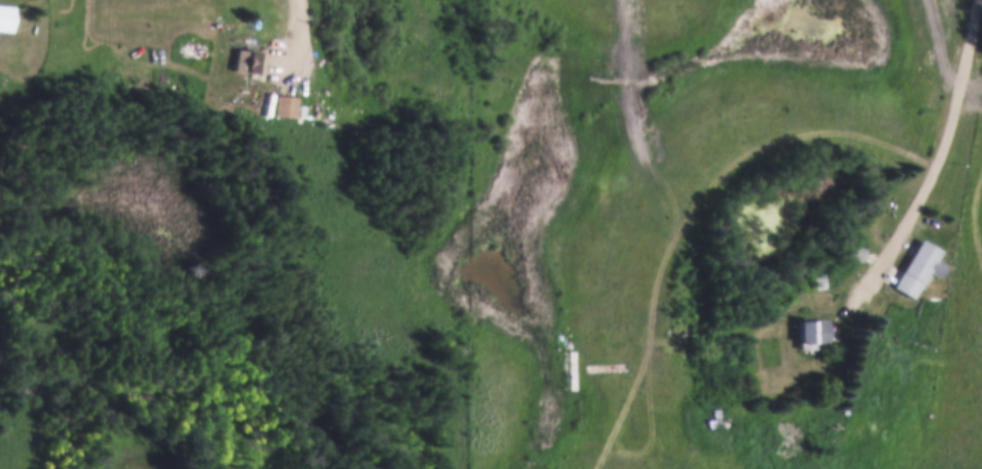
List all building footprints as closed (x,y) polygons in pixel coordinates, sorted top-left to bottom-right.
[(8,29),(0,28),(0,3),(11,4),(8,29)] [(204,65),(207,48),(191,46),(189,62),(204,65)] [(235,46),(263,51),(258,75),(231,69),(235,46)] [(277,93),(299,95),(298,102),(305,103),(304,117),(274,113),(277,93)] [(295,101),(298,121),(319,117),(316,97),(295,101)] [(928,270),(913,296),(892,284),(920,236),(941,248),(936,257),(945,262),(937,275),(928,270)] [(847,241),(866,246),(862,261),(843,256),(847,241)] [(812,274),(824,274),(825,287),(813,288),(812,274)] [(796,317),(825,317),(825,341),(815,341),(815,348),(796,348),(796,317)]
